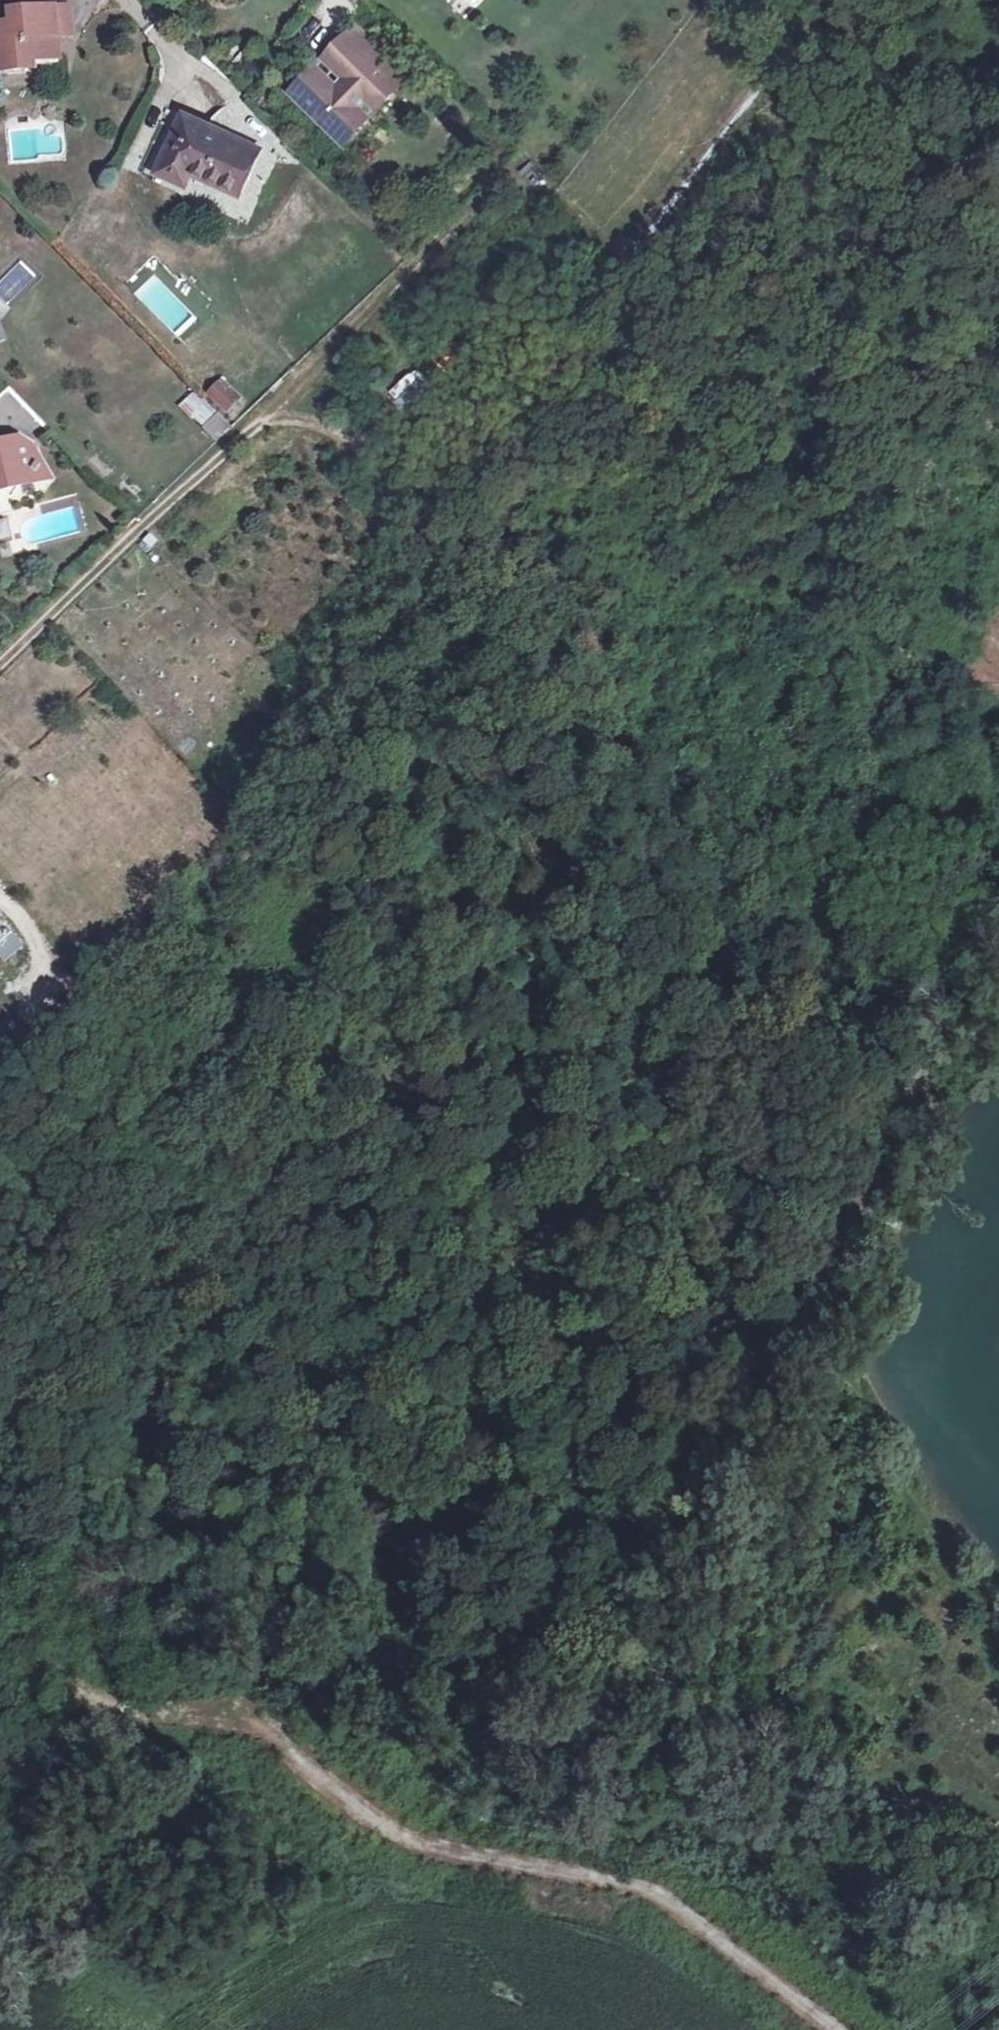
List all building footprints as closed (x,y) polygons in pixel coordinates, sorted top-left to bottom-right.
[(15,11),(55,7),(54,0),(15,0),(15,11)] [(15,11),(17,23),(0,25),(0,68),(29,65),(28,57),(57,55),(55,33),(70,31),(68,5),(55,7),(15,11)] [(355,26),(341,41),(361,61),(345,77),(336,86),(319,104),(320,106),(327,113),(320,120),(336,135),(342,128),(350,128),(355,123),(355,116),(361,110),(358,107),(366,98),(369,101),(376,95),(383,95),(388,90),(388,83),(374,71),(383,61),(388,57),(355,26)] [(325,58),(345,77),(361,61),(341,41),(325,58)] [(403,79),(383,61),(374,71),(388,83),(394,89),(403,79)] [(319,104),(336,86),(316,67),(291,92),(313,113),(320,106),(319,104)] [(377,108),(394,89),(388,83),(388,90),(383,95),(376,95),(369,101),(366,98),(358,107),(361,110),(355,116),(355,123),(350,128),(342,128),(336,135),(345,143),(359,128),(369,117),(377,108)] [(184,117),(160,172),(185,183),(191,171),(239,193),(258,150),(184,117)] [(238,400),(224,386),(213,396),(227,410),(238,400)] [(220,416),(206,430),(217,441),(231,427),(220,416)] [(42,464),(35,444),(23,436),(0,442),(0,489),(29,483),(36,470),(38,471),(42,464)] [(52,476),(42,464),(38,471),(36,470),(29,483),(52,476)] [(10,537),(5,518),(0,519),(0,540),(10,537)] [(22,946),(11,932),(0,942),(0,960),(2,963),(22,946)]
